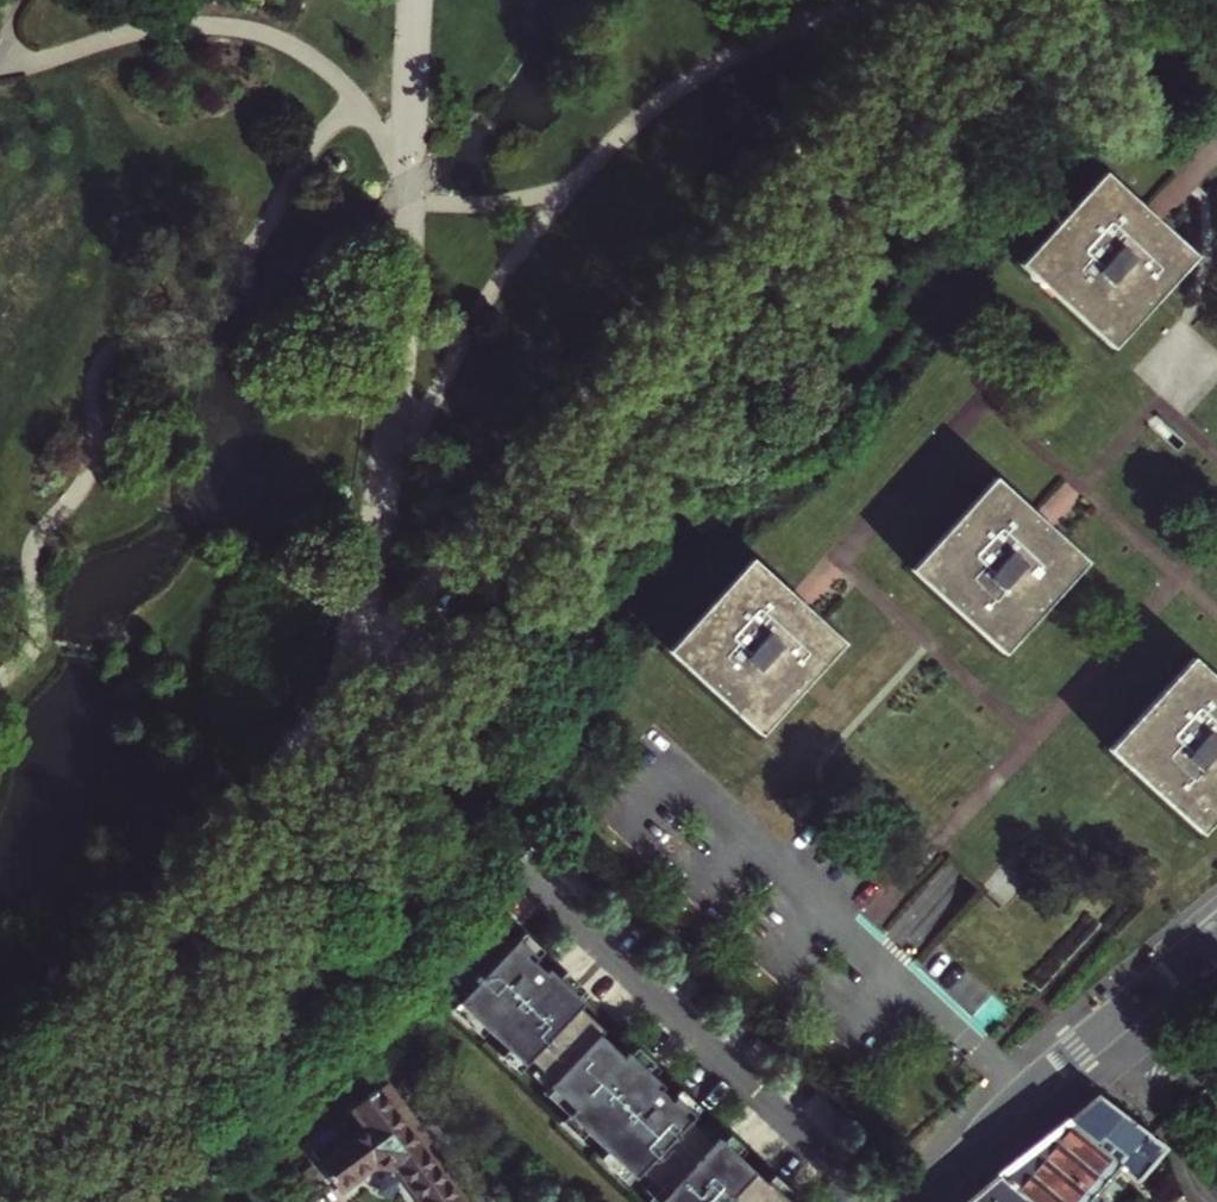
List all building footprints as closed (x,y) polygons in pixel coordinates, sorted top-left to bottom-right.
[(1096,177),(1030,260),(1110,334),(1187,261),(1096,177)] [(995,486),(920,567),(1000,642),(1076,560),(1031,519),(995,486)] [(751,570),(676,650),(756,724),(831,643),(786,602),(751,570)] [(1120,746),(1200,820),(1216,801),(1216,687),(1194,666),(1120,746)] [(718,1138),(713,1142),(689,1121),(691,1119),(660,1090),(663,1087),(627,1053),(622,1058),(599,1036),(603,1032),(578,1009),(583,1004),(547,969),(543,973),(512,944),(511,945),(486,922),(436,973),(461,996),(456,1002),(523,1064),(528,1059),(552,1081),(548,1085),(572,1108),(566,1114),(634,1177),(639,1171),(663,1194),(657,1201),(658,1201),(787,1201),(718,1138)] [(462,1197),(421,1143),(429,1137),(386,1078),(351,1104),(366,1124),(317,1161),(338,1190),(374,1163),(394,1169),(419,1201),(455,1201),(462,1197)] [(1033,1201),(1081,1201),(1117,1161),(1135,1178),(1163,1143),(1098,1093),(999,1173),(1033,1201)] [(999,1173),(971,1195),(979,1201),(1033,1201),(999,1173)]
